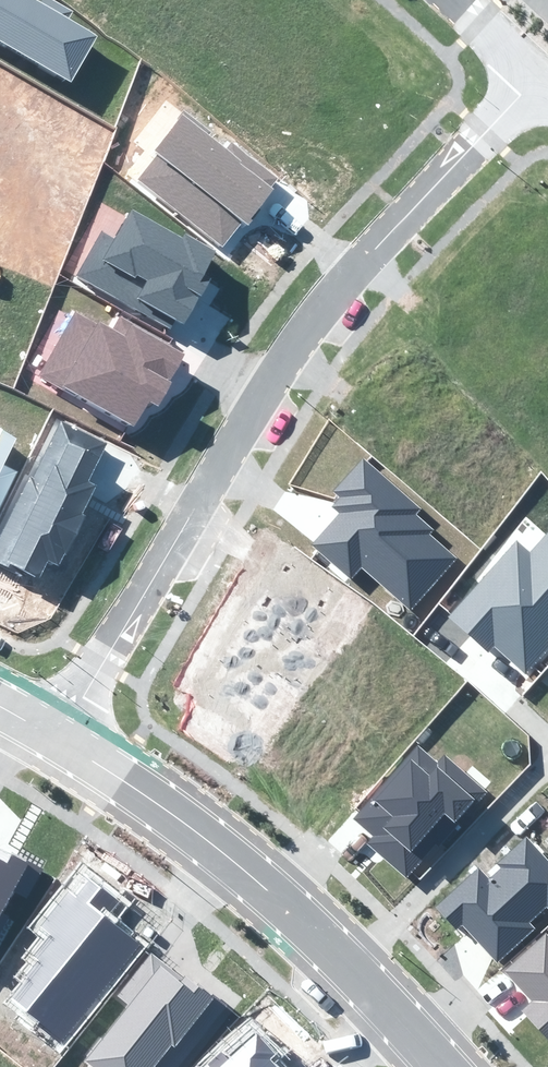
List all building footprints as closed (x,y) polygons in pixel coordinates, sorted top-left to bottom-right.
[(97,35),(68,19),(73,11),(54,0),(40,0),(39,0),(0,0),(0,39),(71,80),(97,35)] [(136,181),(221,246),(241,221),(246,224),(274,188),(271,186),(278,177),(231,141),(226,148),(208,135),(211,131),(184,110),(153,151),(157,154),(136,181)] [(76,275),(171,329),(176,320),(184,324),(210,279),(203,275),(217,250),(185,232),(182,238),(132,210),(116,239),(101,231),(76,275)] [(37,375),(132,429),(149,400),(159,405),(188,353),(120,315),(113,329),(100,321),(98,323),(75,310),(37,375)] [(60,421),(33,478),(30,476),(0,539),(0,563),(39,582),(49,562),(60,568),(85,516),(82,515),(96,485),(88,482),(106,443),(60,421)] [(16,471),(4,466),(18,437),(0,429),(0,504),(16,471)] [(422,508),(363,457),(333,491),(340,496),(331,506),(340,513),(312,545),(351,579),(362,567),(411,610),(457,558),(429,534),(433,529),(416,515),(422,508)] [(448,617),(488,653),(494,646),(525,673),(547,648),(547,532),(530,553),(517,541),(448,617)] [(368,844),(407,877),(436,844),(439,846),(486,792),(444,756),(437,764),(418,747),(355,819),(375,836),(368,844)] [(499,963),(536,929),(530,923),(547,907),(547,908),(547,859),(527,835),(497,862),(502,867),(490,879),(479,867),(435,907),(456,930),(462,924),(499,963)] [(0,848),(0,914),(13,890),(26,897),(40,870),(0,848)] [(78,896),(70,890),(41,926),(57,939),(10,999),(62,1040),(139,945),(106,918),(119,901),(91,879),(78,896)] [(547,1039),(547,934),(546,932),(504,972),(532,1001),(522,1010),(547,1039)] [(151,953),(118,996),(129,1005),(85,1061),(92,1066),(154,1066),(172,1046),(174,1048),(213,997),(151,953)] [(270,1059),(276,1054),(257,1033),(228,1059),(222,1053),(207,1066),(277,1066),(270,1059)]
